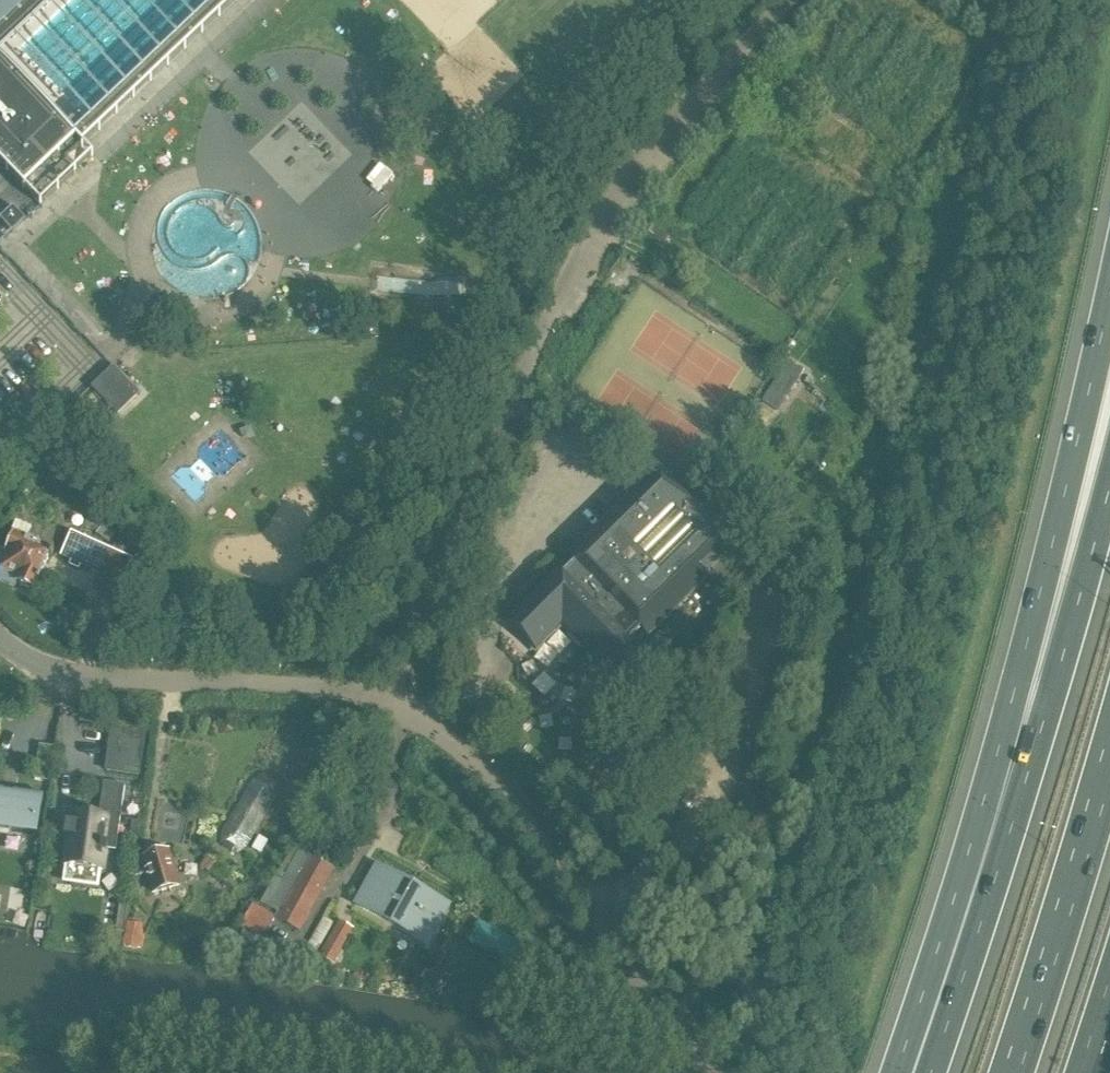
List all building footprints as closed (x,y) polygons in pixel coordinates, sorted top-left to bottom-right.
[(40,205),(93,155),(83,145),(236,0),(0,0),(0,163),(40,205)] [(12,232),(25,219),(13,206),(0,218),(0,219),(12,232)] [(644,215),(637,225),(654,236),(656,233),(655,233),(660,225),(644,215)] [(788,361),(763,401),(778,410),(803,370),(788,361)] [(88,384),(114,412),(115,411),(113,409),(117,405),(113,401),(129,386),(135,392),(136,391),(110,363),(88,384)] [(575,563),(567,570),(562,566),(506,621),(535,650),(562,624),(595,658),(596,658),(614,677),(634,658),(628,651),(638,642),(633,637),(641,629),(646,634),(673,607),(675,609),(707,579),(708,578),(706,576),(750,533),(656,473),(570,558),(575,562),(575,563)] [(11,532),(13,533),(5,551),(8,553),(8,554),(7,553),(3,562),(4,562),(1,568),(20,576),(17,582),(34,589),(38,581),(40,577),(40,576),(49,555),(51,556),(54,550),(37,543),(39,538),(29,533),(31,527),(16,520),(11,532)] [(127,551),(133,538),(100,524),(95,537),(127,551)] [(72,533),(62,555),(72,559),(69,565),(78,570),(81,563),(125,583),(135,561),(72,533)] [(467,611),(460,621),(472,629),(479,618),(467,611)] [(146,729),(113,724),(106,770),(139,775),(146,729)] [(221,844),(237,854),(248,846),(278,794),(279,782),(262,772),(252,779),(222,830),(221,844)] [(64,836),(68,837),(65,857),(64,864),(65,865),(101,870),(102,870),(105,851),(107,852),(107,850),(116,851),(121,814),(125,786),(121,785),(120,787),(104,785),(99,817),(72,813),(70,822),(66,821),(64,836)] [(41,794),(41,793),(0,788),(0,831),(35,836),(41,794)] [(252,848),(260,852),(261,852),(267,840),(259,835),(252,848)] [(293,847),(279,873),(262,903),(280,913),(277,918),(299,930),(333,869),(293,847)] [(134,857),(131,875),(131,878),(147,873),(153,893),(179,885),(169,851),(143,858),(134,857)] [(201,866),(210,872),(216,862),(207,856),(201,866)] [(356,904),(427,943),(448,905),(377,866),(356,904)] [(116,932),(123,933),(128,902),(121,901),(116,932)] [(241,927),(263,939),(275,917),(253,905),(241,927)] [(468,941),(511,964),(521,944),(479,921),(468,941)] [(142,926),(128,924),(124,945),(142,949),(144,937),(142,937),(143,932),(141,932),(142,926)] [(263,940),(263,939),(244,929),(233,951),(248,959),(251,954),(254,955),(263,940)] [(339,952),(327,946),(321,956),(333,963),(339,952)]
